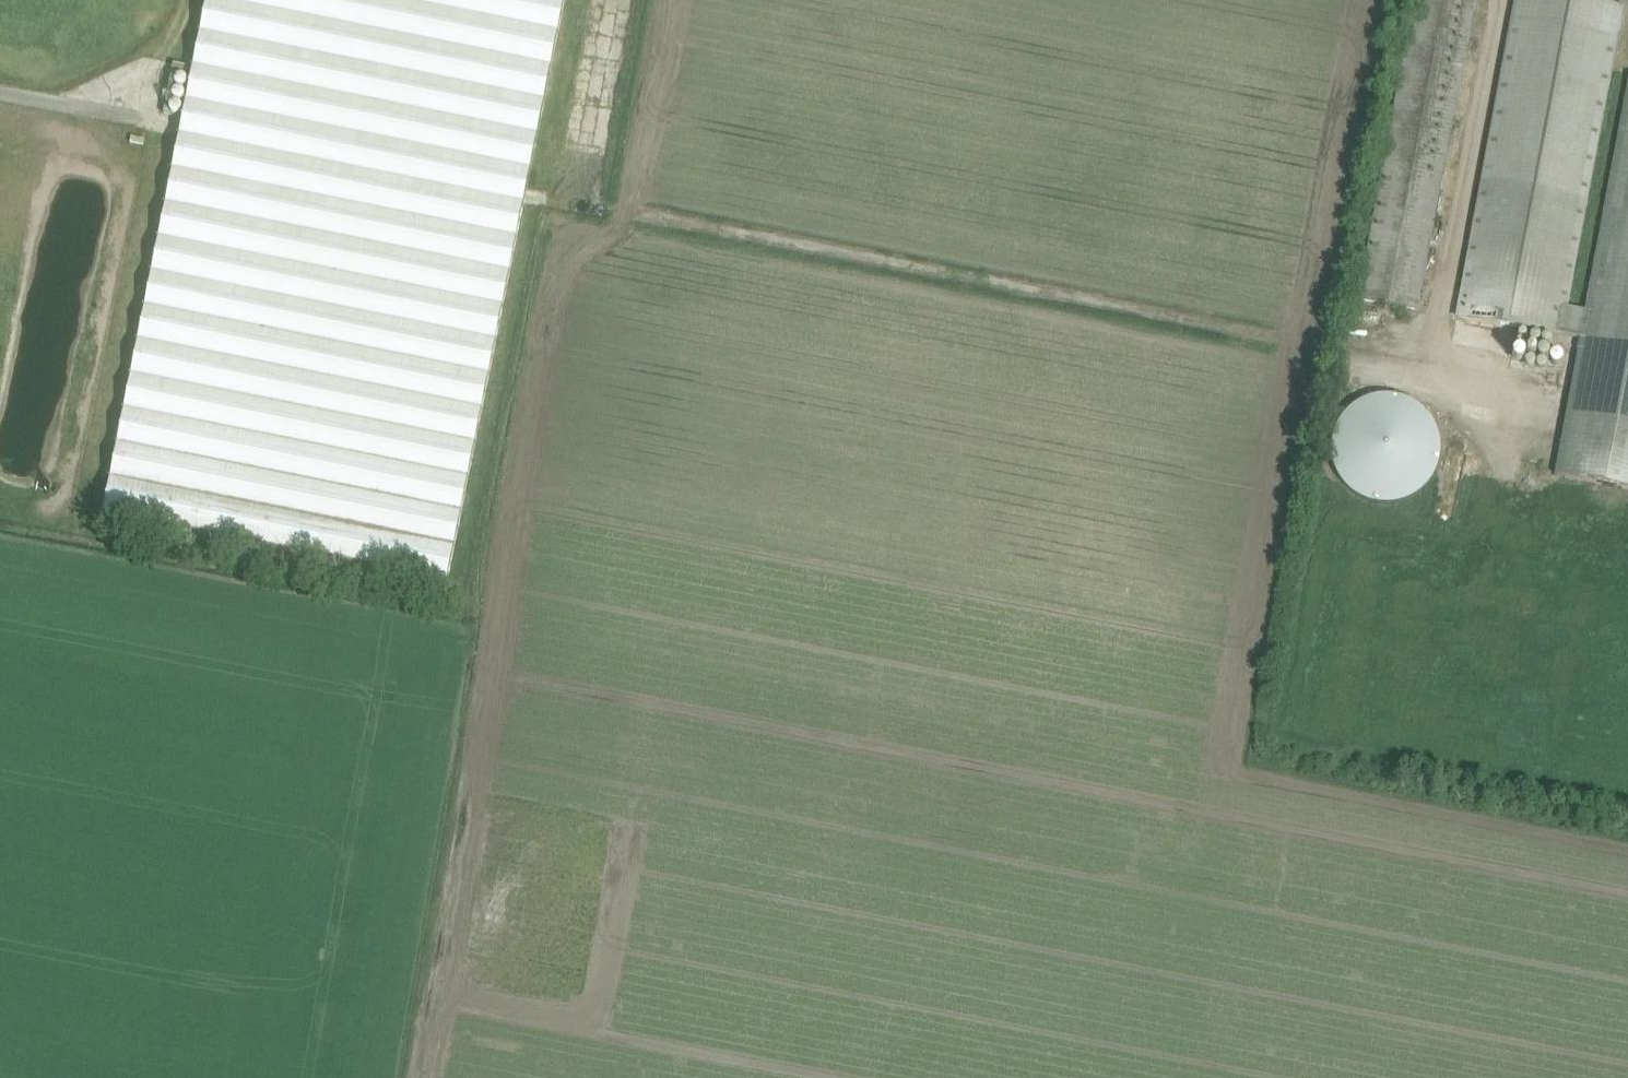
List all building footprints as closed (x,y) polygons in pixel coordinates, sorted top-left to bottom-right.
[(195,68),(174,64),(164,114),(185,118),(104,520),(450,591),(569,0),(208,0),(195,68)] [(1360,298),(1416,308),(1474,0),(1416,0),(1360,298)] [(1572,385),(1627,396),(1627,83),(1586,310),(1569,307),(1626,6),(1595,0),(1515,0),(1456,318),(1563,338),(1564,334),(1581,337),(1572,385)] [(1572,385),(1555,474),(1627,487),(1627,396),(1572,385)] [(1330,489),(1424,503),(1438,407),(1344,393),(1330,489)]
